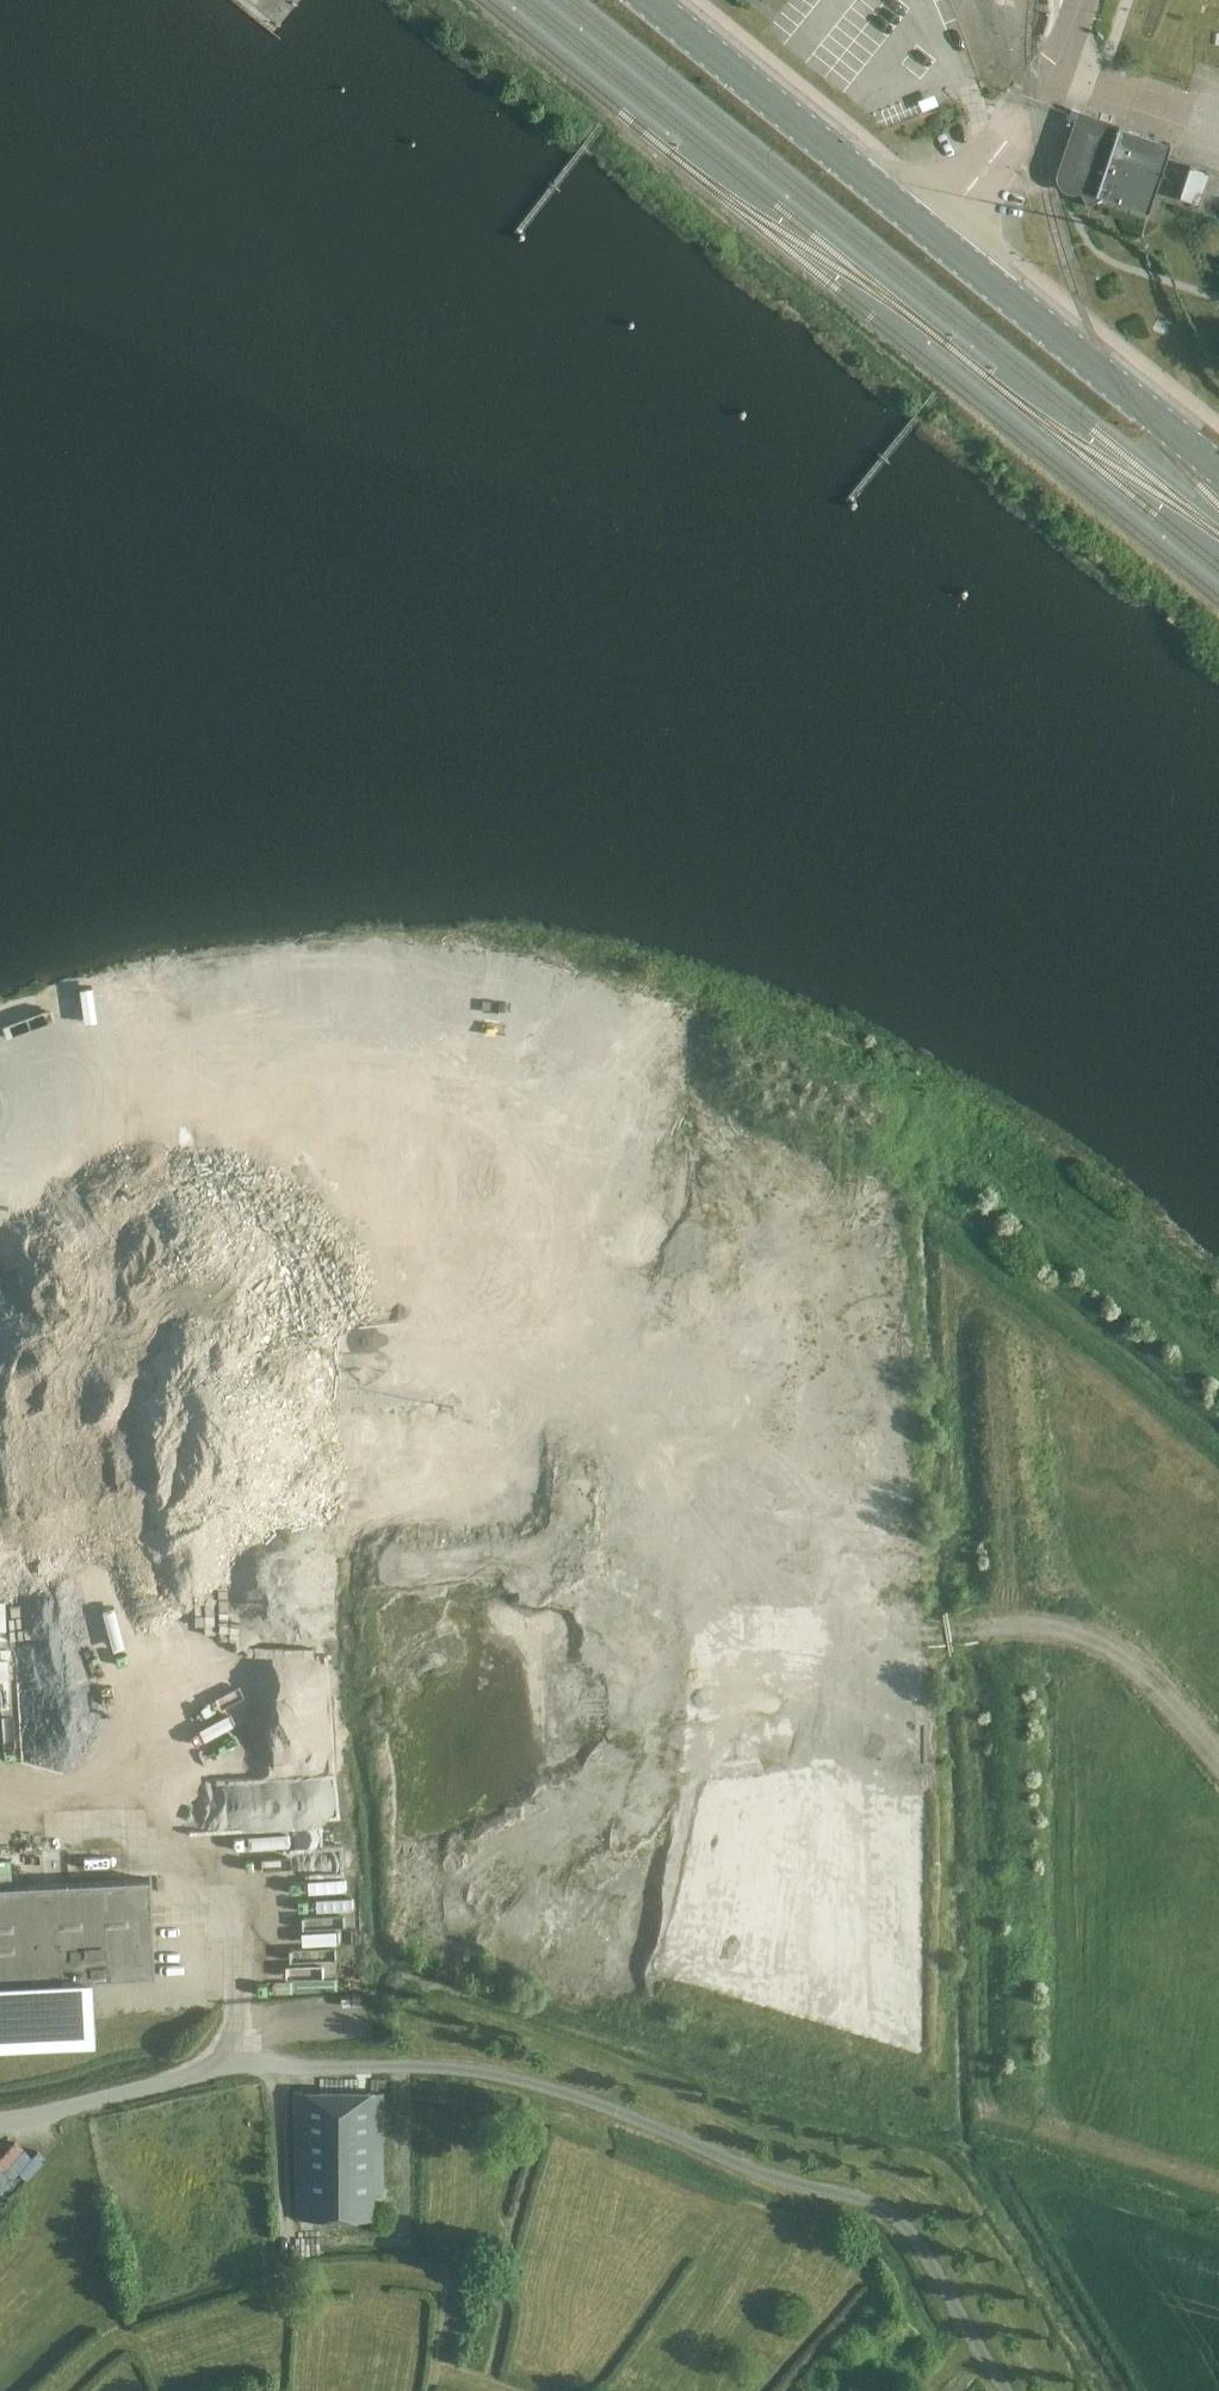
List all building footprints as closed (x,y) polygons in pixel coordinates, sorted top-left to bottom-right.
[(1104,196),(1148,211),(1170,145),(1120,128),(1121,124),(1079,109),(1057,173),(1057,175),(1057,176),(1057,178),(1057,180),(1058,182),(1059,183),(1060,185),(1060,186),(1062,188),(1065,190),(1067,191),(1069,192),(1071,193),(1074,193),(1076,193),(1078,193),(1081,192),(1088,205),(1104,196)] [(1180,197),(1199,204),(1210,172),(1190,165),(1180,197)] [(89,2042),(86,1981),(151,1978),(147,1881),(0,1889),(0,2046),(89,2042)] [(296,2222),(375,2222),(375,2195),(384,2195),(384,2093),(296,2094),(296,2222)] [(1,2199),(17,2181),(14,2179),(33,2157),(15,2142),(0,2159),(0,2198),(1,2199)]
